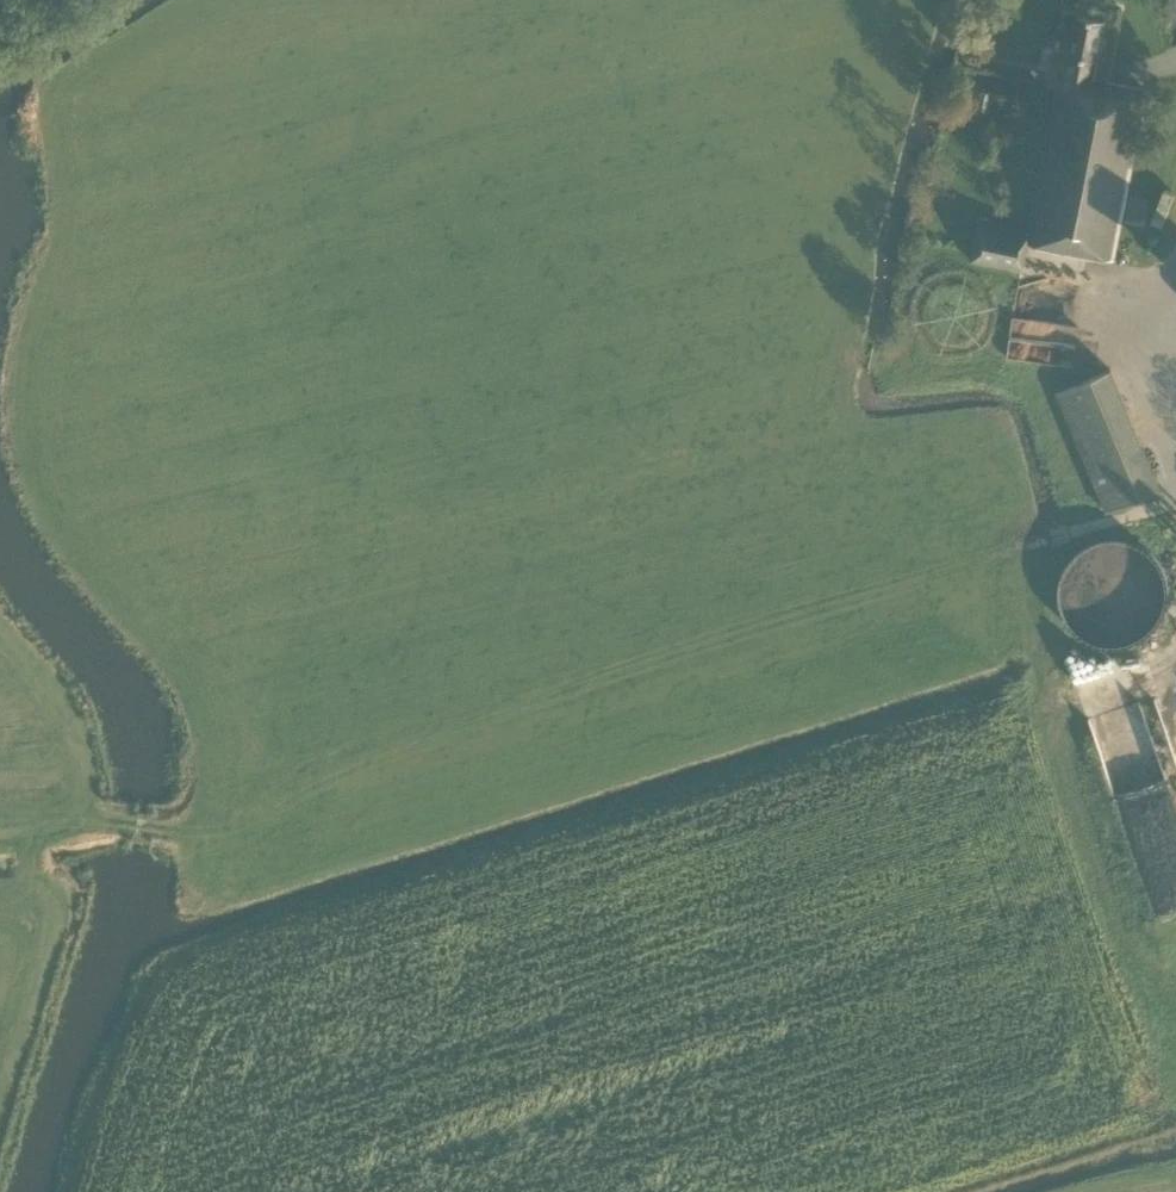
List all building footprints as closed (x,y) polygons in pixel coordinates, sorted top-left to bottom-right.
[(1111,259),(1145,92),(1091,82),(1103,22),(1074,17),(1069,39),(1065,38),(1062,51),(1067,52),(1059,94),(1054,93),(1026,231),(978,221),(970,261),(1021,271),(1027,242),(1111,259)] [(1161,488),(1111,369),(1056,392),(1106,511),(1161,488)] [(1159,617),(1154,541),(1072,547),(1077,623),(1159,617)]
